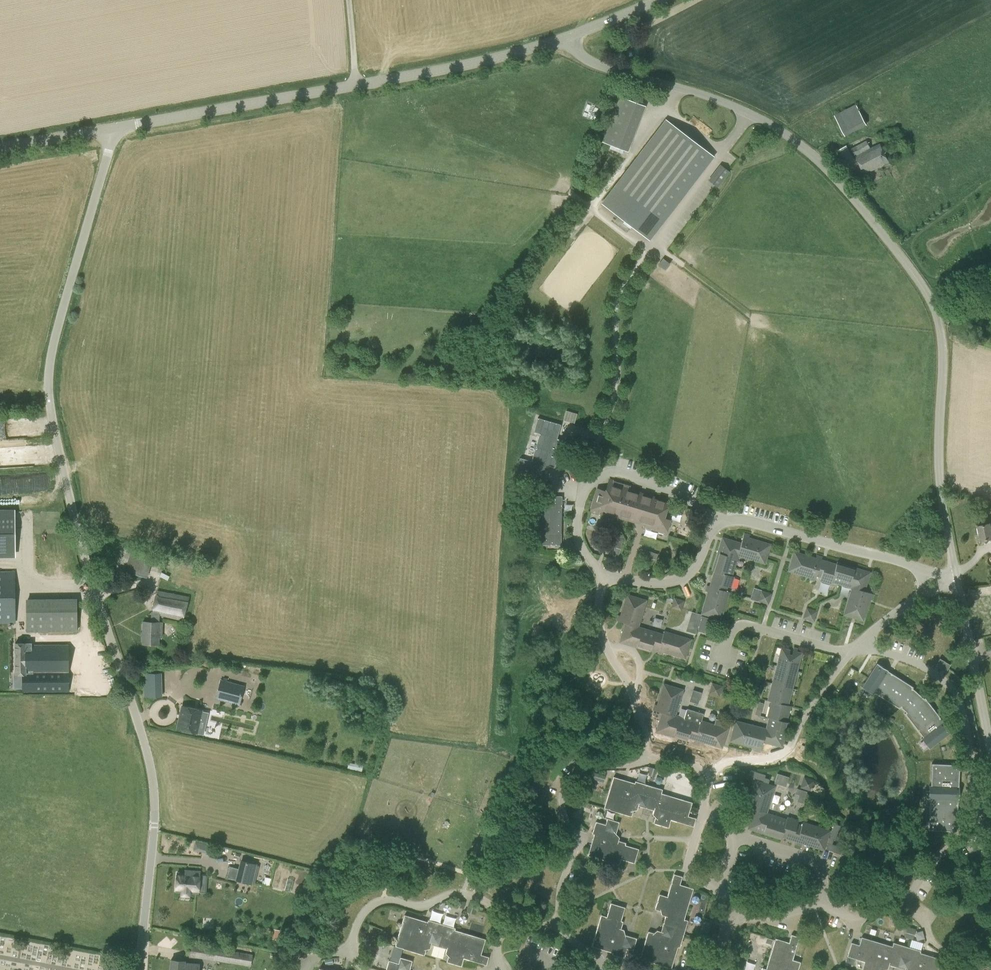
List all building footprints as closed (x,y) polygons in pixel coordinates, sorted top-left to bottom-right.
[(625,150),(642,105),(620,97),(603,142),(625,150)] [(835,116),(845,136),(867,125),(856,105),(835,116)] [(666,123),(605,203),(649,236),(710,157),(666,123)] [(889,162),(880,144),(871,149),(867,141),(852,149),(865,174),(889,162)] [(832,154),(841,170),(856,160),(847,146),(832,154)] [(719,164),(708,179),(717,186),(729,172),(719,164)] [(663,258),(659,265),(665,269),(669,263),(663,258)] [(567,409),(564,419),(574,422),(577,412),(567,409)] [(541,435),(533,462),(522,459),(518,473),(525,475),(547,481),(551,467),(557,469),(564,441),(559,439),(563,426),(539,419),(535,433),(541,435)] [(615,445),(613,451),(620,452),(623,453),(632,456),(634,450),(615,445)] [(645,522),(643,528),(666,535),(670,520),(662,518),(667,503),(653,499),(653,497),(633,491),(634,487),(608,479),(605,491),(596,488),(589,512),(599,514),(600,509),(619,514),(631,518),(645,522)] [(553,496),(537,496),(536,545),(561,545),(561,536),(561,502),(562,496),(553,496)] [(14,554),(13,512),(0,512),(0,555),(14,554)] [(981,541),(990,539),(990,523),(989,524),(978,526),(981,541)] [(738,556),(765,564),(766,559),(767,555),(768,554),(768,552),(771,544),(752,538),(749,538),(750,535),(744,533),(742,543),(729,539),(728,541),(727,543),(721,542),(713,571),(715,571),(713,576),(711,583),(710,586),(708,585),(706,591),(708,592),(702,614),(712,617),(722,620),(729,595),(730,592),(726,591),(727,587),(731,588),(734,577),(732,576),(735,568),(738,556)] [(146,578),(152,554),(132,548),(125,572),(146,578)] [(652,552),(641,549),(639,554),(650,558),(652,552)] [(848,599),(843,615),(846,616),(852,617),(863,621),(870,599),(872,600),(874,594),(864,591),(868,578),(866,578),(864,577),(866,571),(837,562),(836,564),(824,560),(823,560),(821,560),(822,557),(816,555),(815,558),(814,557),(812,557),(794,551),(791,560),(790,562),(790,563),(788,571),(815,579),(816,576),(821,577),(820,581),(831,584),(831,582),(840,585),(851,588),(848,599)] [(15,622),(14,572),(0,572),(0,623),(15,622)] [(751,598),(758,601),(761,590),(754,587),(751,598)] [(162,637),(162,622),(159,622),(160,616),(183,621),(190,596),(157,591),(152,612),(151,612),(151,622),(143,622),(142,644),(158,644),(158,637),(162,637)] [(635,597),(635,596),(627,594),(621,616),(618,615),(618,616),(616,620),(618,621),(623,622),(625,623),(621,638),(638,643),(637,647),(651,651),(651,648),(658,651),(658,653),(660,654),(663,655),(664,652),(685,659),(688,651),(687,651),(688,647),(689,647),(691,639),(664,631),(663,634),(639,627),(644,608),(647,600),(637,598),(635,597)] [(672,608),(682,611),(685,601),(675,598),(674,600),(672,608)] [(27,631),(77,631),(76,601),(26,601),(27,631)] [(817,611),(806,608),(803,618),(814,621),(817,611)] [(696,613),(692,612),(686,631),(696,634),(702,615),(700,614),(696,613)] [(21,692),(68,691),(68,645),(25,646),(25,642),(14,643),(15,674),(21,674),(21,692)] [(766,728),(735,720),(729,741),(752,747),(755,748),(754,751),(760,752),(763,742),(776,745),(777,741),(783,743),(788,722),(786,722),(789,710),(785,709),(786,705),(788,706),(801,653),(799,652),(796,652),(797,649),(793,648),(793,651),(791,658),(788,657),(790,650),(781,648),(776,665),(772,683),(767,700),(775,702),(774,706),(770,705),(767,717),(768,718),(766,728)] [(940,657),(935,664),(941,668),(945,660),(940,657)] [(951,664),(945,660),(941,668),(946,671),(951,664)] [(867,677),(861,687),(862,687),(864,684),(874,690),(872,693),(873,694),(874,692),(898,708),(899,709),(900,707),(906,712),(904,713),(922,737),(921,738),(922,739),(926,736),(933,745),(929,748),(929,749),(938,742),(952,732),(943,721),(941,722),(939,719),(940,718),(924,698),(923,698),(919,694),(916,692),(912,688),(913,687),(891,673),(890,674),(887,672),(888,670),(876,663),(867,677)] [(161,697),(160,673),(144,673),(145,697),(161,697)] [(216,698),(224,700),(241,705),(246,686),(221,679),(216,698)] [(687,709),(684,719),(675,716),(683,689),(676,687),(676,688),(672,686),(664,683),(657,706),(654,706),(653,711),(655,712),(659,713),(662,714),(657,728),(675,733),(673,737),(687,741),(688,738),(695,740),(694,742),(700,744),(700,741),(722,748),(724,740),(725,736),(726,736),(728,729),(727,728),(715,725),(702,721),(704,714),(687,709)] [(711,688),(709,693),(719,696),(722,686),(712,683),(711,688)] [(693,689),(689,700),(697,702),(701,691),(693,689)] [(179,720),(177,728),(197,732),(201,710),(182,706),(179,720)] [(349,762),(347,768),(362,771),(364,763),(355,761),(354,764),(349,762)] [(930,798),(928,830),(940,831),(956,831),(958,804),(956,804),(956,800),(958,800),(959,786),(958,786),(959,765),(943,764),(931,763),(930,785),(929,785),(929,786),(935,786),(934,798),(928,797),(928,798),(930,798)] [(657,769),(650,767),(648,775),(655,776),(657,769)] [(764,782),(756,780),(749,802),(747,801),(745,807),(754,810),(750,823),(755,824),(753,830),(782,839),(782,837),(797,842),(796,844),(802,846),(803,843),(825,850),(827,842),(825,849),(840,853),(842,847),(831,843),(832,839),(835,840),(840,826),(833,824),(829,838),(828,838),(831,830),(803,822),(802,826),(798,824),(799,821),(788,817),(787,819),(767,813),(776,786),(768,784),(769,780),(765,779),(766,777),(766,776),(751,771),(749,778),(764,782)] [(782,785),(784,776),(777,774),(774,783),(782,785)] [(696,818),(688,816),(692,802),(662,793),(663,789),(635,781),(635,783),(614,777),(604,808),(632,816),(633,811),(637,810),(639,806),(654,810),(653,814),(656,817),(654,823),(669,827),(671,820),(694,826),(696,818)] [(808,790),(811,791),(814,780),(806,778),(803,777),(799,787),(808,790)] [(596,822),(592,834),(594,835),(588,855),(619,865),(621,859),(635,863),(639,849),(625,845),(626,843),(619,841),(620,837),(616,834),(620,822),(607,818),(605,825),(596,822)] [(981,848),(984,843),(977,838),(974,844),(981,848)] [(210,845),(195,842),(193,850),(201,852),(208,854),(210,845)] [(256,864),(241,860),(236,880),(251,884),(256,864)] [(190,871),(190,874),(177,873),(175,891),(181,892),(181,895),(189,895),(189,892),(196,893),(198,893),(200,872),(190,871)] [(671,968),(678,947),(680,948),(688,920),(684,919),(693,888),(680,884),(682,877),(674,874),(667,897),(659,894),(655,909),(661,911),(662,915),(666,916),(661,931),(657,930),(654,933),(648,931),(640,959),(671,968)] [(623,921),(621,921),(625,907),(611,903),(607,917),(601,915),(592,946),(613,953),(613,954),(624,958),(627,949),(633,950),(637,938),(625,935),(624,930),(621,929),(623,921)] [(428,921),(405,915),(395,946),(425,955),(426,949),(430,948),(431,944),(447,949),(446,953),(448,956),(447,961),(462,966),(464,958),(487,965),(489,956),(481,954),(486,939),(455,929),(455,928),(428,919),(428,921)] [(898,919),(896,925),(906,928),(908,920),(902,918),(898,917),(898,919)] [(915,929),(907,926),(904,936),(912,938),(915,929)] [(371,936),(364,934),(362,942),(368,944),(371,936)] [(801,962),(793,960),(800,937),(796,936),(791,935),(789,942),(786,941),(776,938),(775,940),(766,969),(762,968),(762,969),(798,969),(801,962)] [(941,959),(934,957),(920,953),(921,951),(893,943),(892,946),(862,937),(859,945),(851,943),(847,956),(864,962),(862,969),(863,969),(884,969),(887,969),(889,965),(904,969),(938,969),(941,959)] [(253,954),(188,944),(188,953),(187,956),(215,960),(251,966),(253,954)] [(412,960),(400,957),(399,963),(389,960),(386,969),(410,969),(412,960)] [(746,961),(742,960),(738,958),(734,969),(738,969),(743,969),(746,961)] [(199,964),(184,962),(184,961),(171,960),(170,969),(198,969),(199,964)]
